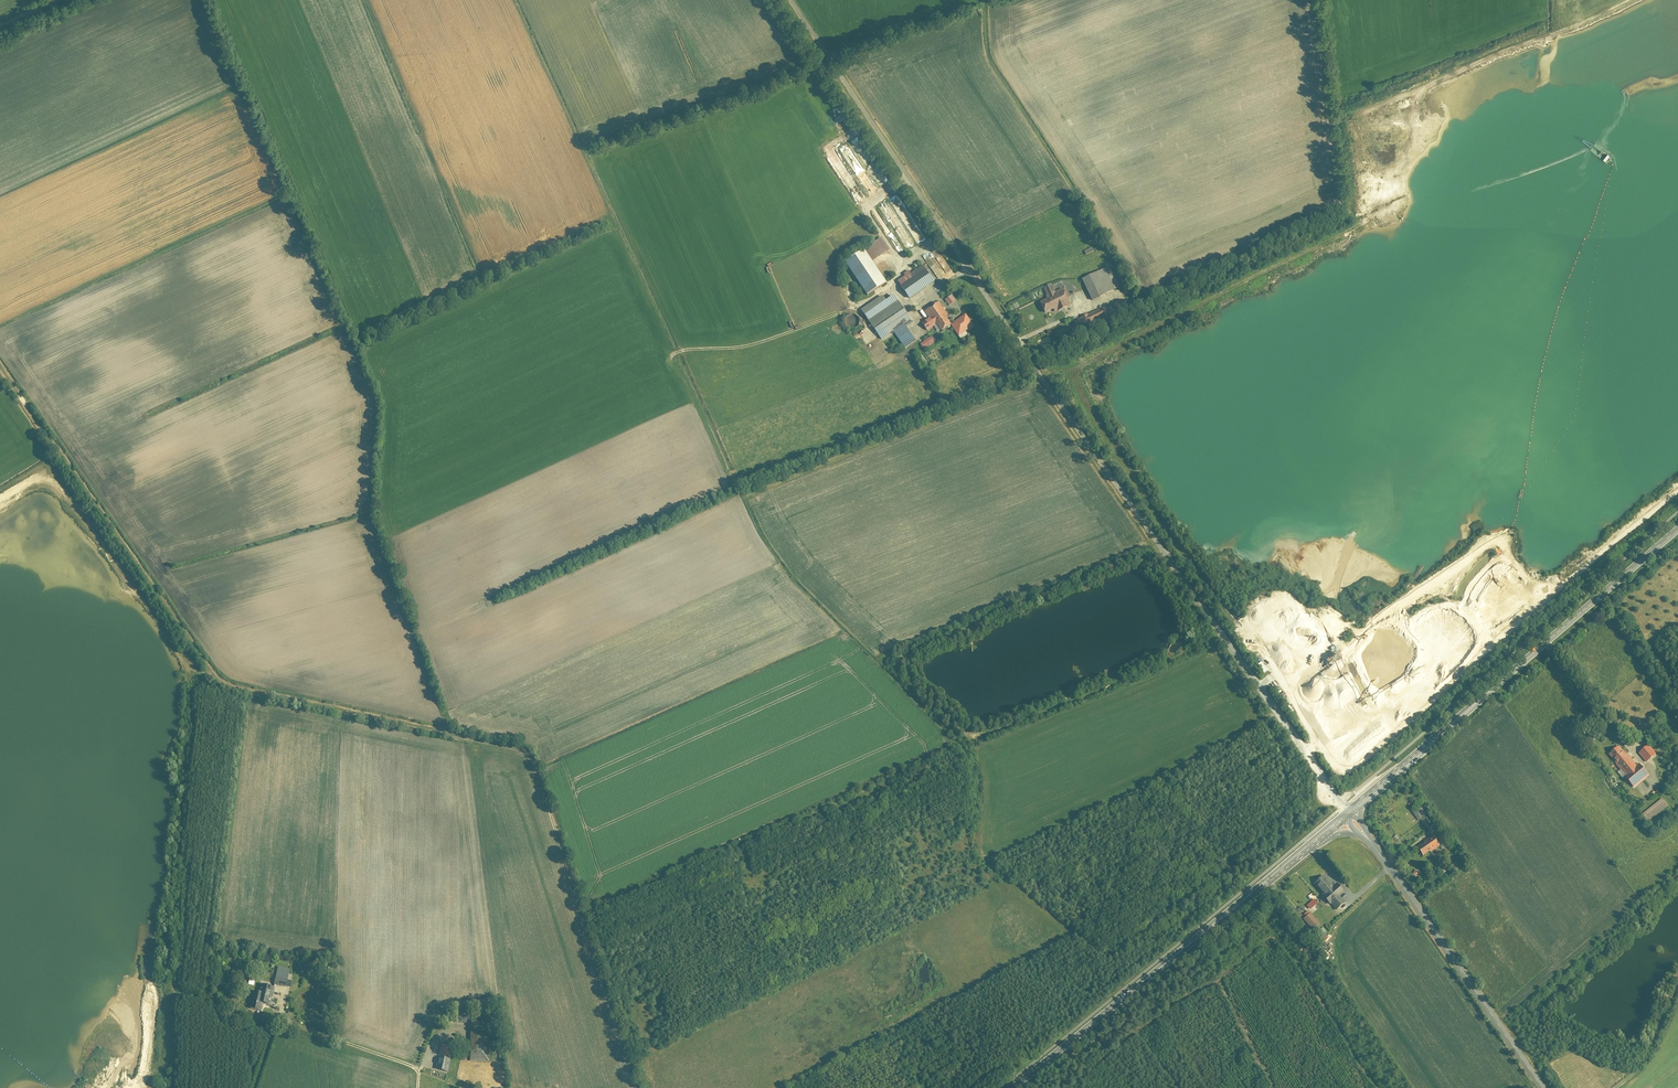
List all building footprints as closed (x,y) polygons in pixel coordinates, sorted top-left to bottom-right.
[(844,264),(867,298),(887,285),(872,263),(887,252),(879,240),(844,264)] [(901,287),(910,299),(934,283),(922,266),(911,274),(912,279),(901,287)] [(1082,280),(1092,301),(1119,288),(1109,268),(1082,280)] [(1040,304),(1044,315),(1054,310),(1055,314),(1070,307),(1062,289),(1054,293),(1055,296),(1052,298),(1047,287),(1043,289),(1048,300),(1040,304)] [(905,350),(915,343),(903,325),(911,320),(889,291),(863,311),(882,340),(893,332),(905,350)] [(946,301),(950,306),(956,302),(952,296),(946,301)] [(939,304),(925,313),(929,319),(922,324),(927,332),(936,326),(941,333),(951,326),(960,340),(968,335),(965,332),(973,326),(965,315),(954,323),(952,319),(950,320),(939,304)] [(1101,309),(1074,323),(1077,331),(1105,317),(1101,309)] [(850,330),(853,331),(856,330),(858,328),(859,326),(860,323),(859,320),(858,318),(856,316),(854,316),(851,316),(849,316),(847,318),(845,319),(845,321),(845,324),(846,327),(848,329),(850,330)] [(924,350),(934,343),(931,338),(921,346),(924,350)] [(1639,753),(1647,763),(1656,755),(1648,745),(1639,753)] [(1637,766),(1620,746),(1609,756),(1625,776),(1624,777),(1634,789),(1650,776),(1640,764),(1637,766)] [(1643,814),(1650,822),(1669,807),(1662,799),(1643,814)] [(1411,811),(1418,821),(1423,817),(1415,807),(1411,811)] [(1425,843),(1418,848),(1424,857),(1430,852),(1431,853),(1440,847),(1433,836),(1424,842),(1425,843)] [(1328,907),(1331,904),(1337,911),(1346,904),(1340,897),(1345,893),(1337,883),(1332,886),(1324,876),(1315,884),(1323,894),(1320,896),(1328,907)] [(1311,914),(1304,920),(1312,931),(1319,925),(1311,914)] [(274,985),(291,989),(293,982),(287,980),(290,971),(278,968),(274,985)] [(273,993),(274,988),(260,985),(259,993),(253,992),(250,1009),(263,1011),(264,1006),(270,1007),(273,993)] [(451,1023),(477,1024),(477,1016),(451,1015),(451,1023)] [(470,1061),(490,1062),(491,1032),(472,1031),(470,1061)] [(449,1072),(454,1048),(442,1046),(437,1070),(449,1072)]
